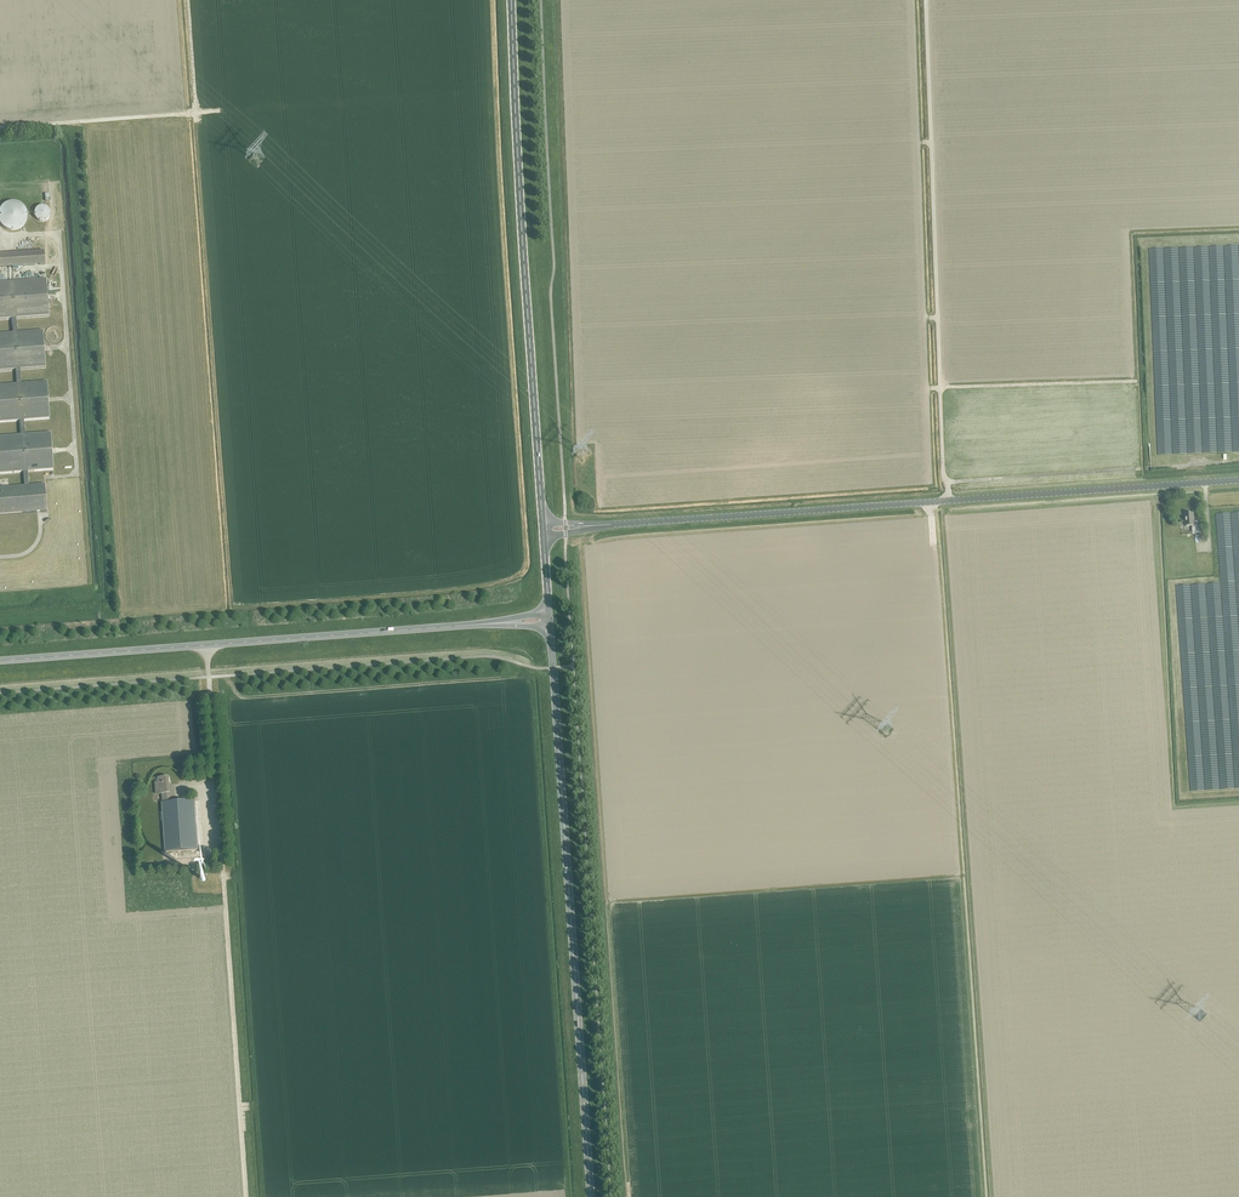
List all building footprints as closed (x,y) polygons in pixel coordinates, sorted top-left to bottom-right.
[(13,230),(14,230),(15,230),(16,229),(18,229),(19,229),(20,228),(21,227),(22,227),(23,226),(24,225),(24,224),(25,223),(26,222),(26,220),(27,219),(27,218),(27,217),(27,215),(27,214),(27,213),(27,212),(26,210),(26,209),(25,208),(24,207),(24,206),(23,205),(22,204),(21,204),(20,203),(19,202),(18,202),(16,201),(15,201),(14,201),(13,201),(11,201),(10,201),(9,201),(8,202),(6,202),(5,203),(4,204),(3,204),(2,205),(1,206),(1,207),(0,208),(0,223),(1,224),(1,225),(2,226),(3,227),(4,227),(5,228),(6,229),(8,229),(9,229),(10,230),(11,230),(13,230)] [(41,221),(42,221),(43,221),(44,221),(45,220),(47,220),(47,219),(48,219),(48,218),(49,218),(49,217),(50,216),(50,215),(50,214),(50,213),(50,212),(50,211),(49,210),(49,209),(48,208),(47,207),(46,206),(45,206),(44,206),(43,205),(42,205),(41,205),(40,206),(39,206),(38,207),(37,207),(36,208),(36,209),(35,209),(35,210),(35,211),(34,211),(34,212),(34,213),(34,214),(34,215),(35,216),(35,217),(36,218),(36,219),(37,219),(38,220),(39,220),(40,221),(41,221)] [(45,264),(44,251),(0,254),(0,267),(45,264)] [(15,370),(16,383),(0,384),(0,422),(19,421),(20,434),(0,436),(0,474),(23,472),(24,486),(0,488),(0,514),(47,510),(45,484),(29,485),(28,471),(53,469),(50,432),(25,434),(24,420),(49,418),(46,381),(21,383),(20,369),(45,367),(42,330),(17,332),(16,318),(49,316),(46,278),(0,282),(0,320),(11,319),(12,332),(0,333),(0,371),(15,370)] [(1191,379),(1220,377),(1215,316),(1186,318),(1191,379)] [(1184,514),(1185,526),(1192,525),(1192,532),(1200,532),(1199,521),(1194,521),(1194,513),(1184,514)] [(156,789),(159,789),(159,793),(162,793),(163,802),(162,803),(165,852),(198,849),(194,800),(172,802),(171,784),(169,784),(168,777),(158,778),(158,782),(155,783),(156,789)]
